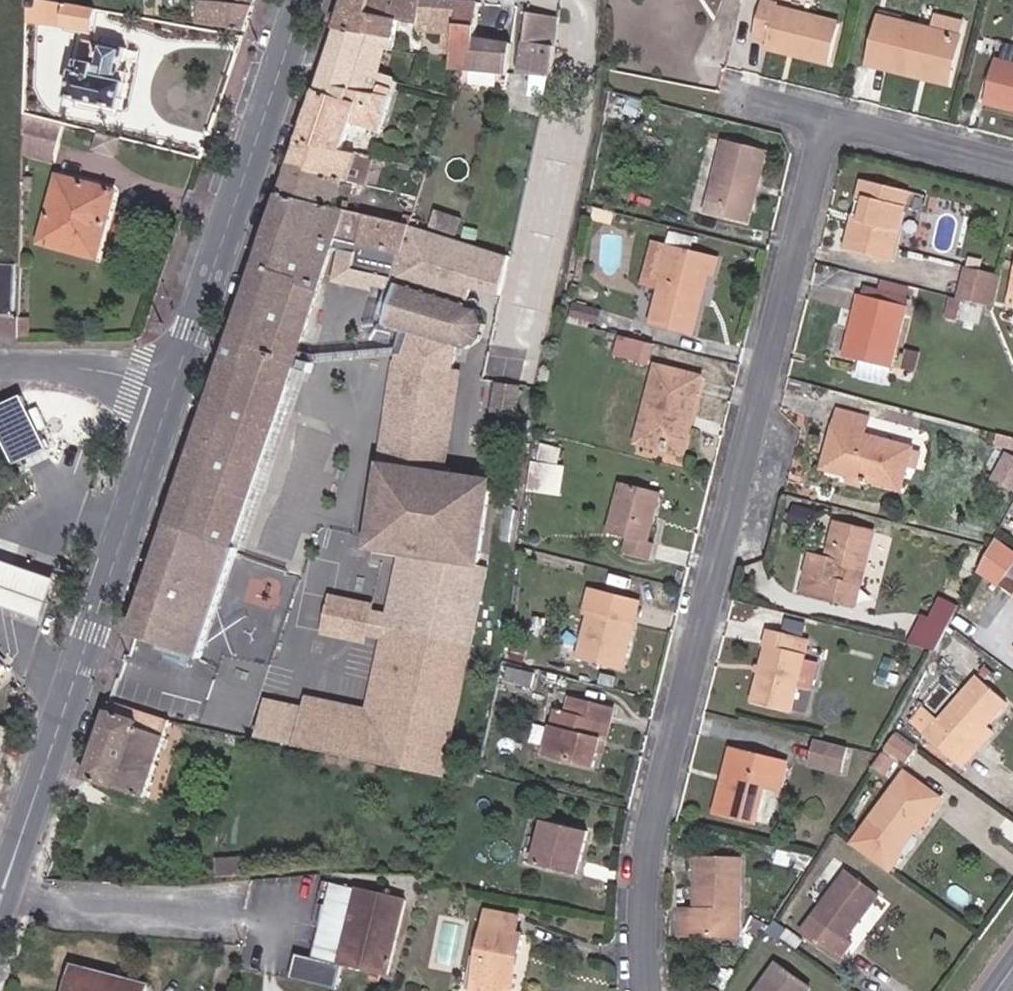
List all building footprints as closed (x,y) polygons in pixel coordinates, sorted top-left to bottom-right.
[(47,0),(33,0),(33,20),(94,30),(98,9),(47,0)] [(246,30),(254,7),(206,0),(196,0),(193,23),(246,30)] [(460,0),(348,0),(338,29),(389,39),(392,39),(398,19),(422,22),(420,44),(443,49),(442,61),(458,63),(460,0)] [(506,73),(512,41),(480,38),(482,2),(460,0),(458,63),(457,67),(506,73)] [(793,55),(829,65),(839,24),(777,8),(778,5),(762,1),(753,37),(767,41),(766,47),(793,53),(793,55)] [(559,10),(529,6),(522,41),(552,46),(559,10)] [(149,8),(149,15),(157,16),(158,8),(149,8)] [(869,66),(920,78),(922,70),(950,78),(960,38),(958,37),(962,23),(936,16),(933,30),(880,17),(869,66)] [(389,39),(338,29),(317,92),(350,101),(355,88),(379,94),(382,88),(387,89),(390,81),(376,77),(389,39)] [(552,46),(522,41),(516,71),(547,77),(552,46)] [(126,110),(134,81),(120,77),(129,49),(108,44),(99,72),(80,68),(72,96),(126,110)] [(995,60),(984,104),(1012,111),(1012,64),(995,60)] [(922,70),(920,78),(948,86),(950,78),(922,70)] [(317,92),(301,142),(342,151),(350,127),(380,135),(398,83),(390,81),(387,89),(382,88),(379,94),(355,88),(350,101),(317,92)] [(57,159),(66,122),(31,114),(30,152),(57,159)] [(488,128),(490,120),(482,118),(480,127),(488,128)] [(766,151),(725,141),(707,216),(748,226),(766,151)] [(301,142),(292,166),(345,178),(352,180),(353,175),(349,174),(356,154),(342,151),(301,142)] [(381,167),(382,160),(376,158),(374,165),(381,167)] [(292,166),(283,196),(335,207),(345,178),(292,166)] [(103,257),(123,189),(62,172),(42,239),(103,257)] [(861,218),(854,217),(846,251),(891,262),(908,192),(862,180),(858,201),(865,203),(861,218)] [(283,196),(133,636),(203,660),(241,551),(237,549),(335,263),(341,265),(337,278),(367,287),(369,283),(382,287),(374,314),(378,316),(377,323),(395,328),(406,332),(398,359),(445,369),(452,345),(464,349),(473,344),(479,338),(483,328),(483,323),(477,307),(473,304),(469,304),(475,284),(506,294),(515,255),(458,237),(419,226),(411,224),(354,211),(335,207),(283,196)] [(357,200),(354,211),(411,224),(414,213),(357,200)] [(858,201),(854,217),(861,218),(865,203),(858,201)] [(411,224),(419,226),(422,215),(414,213),(411,224)] [(714,273),(718,261),(654,245),(646,276),(662,281),(653,322),(693,333),(708,273),(714,273)] [(18,314),(19,261),(0,261),(0,314),(18,314)] [(960,299),(988,307),(996,275),(967,268),(960,299)] [(996,275),(988,307),(994,308),(1001,277),(996,275)] [(572,302),(574,303),(603,311),(608,289),(576,281),(572,302)] [(861,288),(859,295),(906,307),(908,300),(861,288)] [(849,358),(860,362),(890,368),(891,369),(906,307),(859,295),(850,332),(855,334),(849,358)] [(574,303),(568,323),(589,328),(590,324),(599,326),(603,311),(574,303)] [(406,332),(395,328),(386,357),(388,461),(454,475),(453,370),(445,369),(398,359),(406,332)] [(844,357),(849,358),(855,334),(850,332),(844,357)] [(649,365),(654,345),(621,336),(616,356),(649,365)] [(890,368),(860,362),(857,376),(886,384),(890,368)] [(637,442),(677,453),(686,417),(690,418),(701,379),(657,367),(637,442)] [(516,411),(521,382),(501,379),(496,407),(516,411)] [(825,460),(830,462),(864,470),(861,478),(901,489),(907,465),(916,468),(919,455),(911,452),(912,447),(864,435),(868,419),(838,411),(825,460)] [(686,417),(677,453),(682,454),(690,418),(686,417)] [(556,447),(541,444),(537,464),(551,467),(556,447)] [(991,479),(1012,491),(1012,456),(1006,452),(991,479)] [(413,554),(379,717),(367,715),(310,703),(301,747),(445,777),(488,569),(479,568),(496,484),(454,475),(388,461),(370,545),(401,552),(413,554)] [(864,470),(830,462),(828,469),(861,478),(864,470)] [(624,553),(651,560),(654,545),(650,544),(661,493),(620,483),(608,533),(627,538),(624,553)] [(848,567),(865,571),(874,533),(835,523),(826,560),(810,555),(801,592),(856,607),(861,587),(845,583),(848,567)] [(401,552),(385,624),(382,640),(367,715),(379,717),(413,554),(401,552)] [(21,600),(46,607),(56,575),(0,558),(0,649),(21,600)] [(861,587),(865,571),(848,567),(845,583),(861,587)] [(941,651),(963,602),(942,593),(934,612),(926,608),(913,639),(941,651)] [(382,640),(385,624),(370,622),(374,605),(334,598),(329,628),(382,640)] [(578,659),(621,671),(634,625),(589,613),(578,659)] [(955,631),(969,641),(976,630),(962,621),(955,631)] [(792,712),(798,687),(804,662),(809,641),(767,630),(751,701),(792,712)] [(967,644),(969,641),(955,631),(953,635),(967,644)] [(804,662),(798,687),(811,691),(818,664),(804,662)] [(504,683),(532,689),(534,674),(507,668),(504,683)] [(925,737),(955,763),(987,726),(1007,704),(977,677),(925,737)] [(604,726),(609,728),(614,711),(570,699),(566,715),(556,712),(545,756),(593,768),(598,753),(604,726)] [(111,703),(84,781),(147,801),(175,721),(148,716),(141,713),(111,703)] [(10,721),(0,721),(0,752),(10,721)] [(603,754),(609,728),(604,726),(598,753),(603,754)] [(987,726),(955,763),(961,769),(994,732),(987,726)] [(885,749),(906,764),(915,751),(894,735),(885,749)] [(849,747),(818,740),(812,765),(842,772),(849,747)] [(730,750),(723,782),(729,784),(736,752),(730,750)] [(729,784),(723,782),(714,813),(755,823),(764,787),(779,791),(786,765),(736,752),(729,784)] [(851,846),(887,873),(900,856),(897,854),(919,827),(921,828),(943,800),(905,773),(851,846)] [(533,866),(578,876),(588,833),(544,821),(533,866)] [(696,860),(695,910),(694,936),(738,937),(740,861),(696,860)] [(802,932),(839,960),(851,944),(847,939),(877,897),(845,872),(802,932)] [(350,877),(327,950),(400,972),(422,897),(350,877)] [(694,936),(695,910),(681,910),(680,935),(694,936)] [(514,951),(521,952),(524,933),(518,932),(520,918),(486,912),(472,990),(507,990),(514,951)] [(770,934),(779,941),(786,931),(777,924),(770,934)] [(507,990),(513,990),(521,952),(514,951),(507,990)] [(73,990),(150,990),(153,981),(81,962),(73,990)] [(810,990),(775,964),(756,990),(810,990)]
